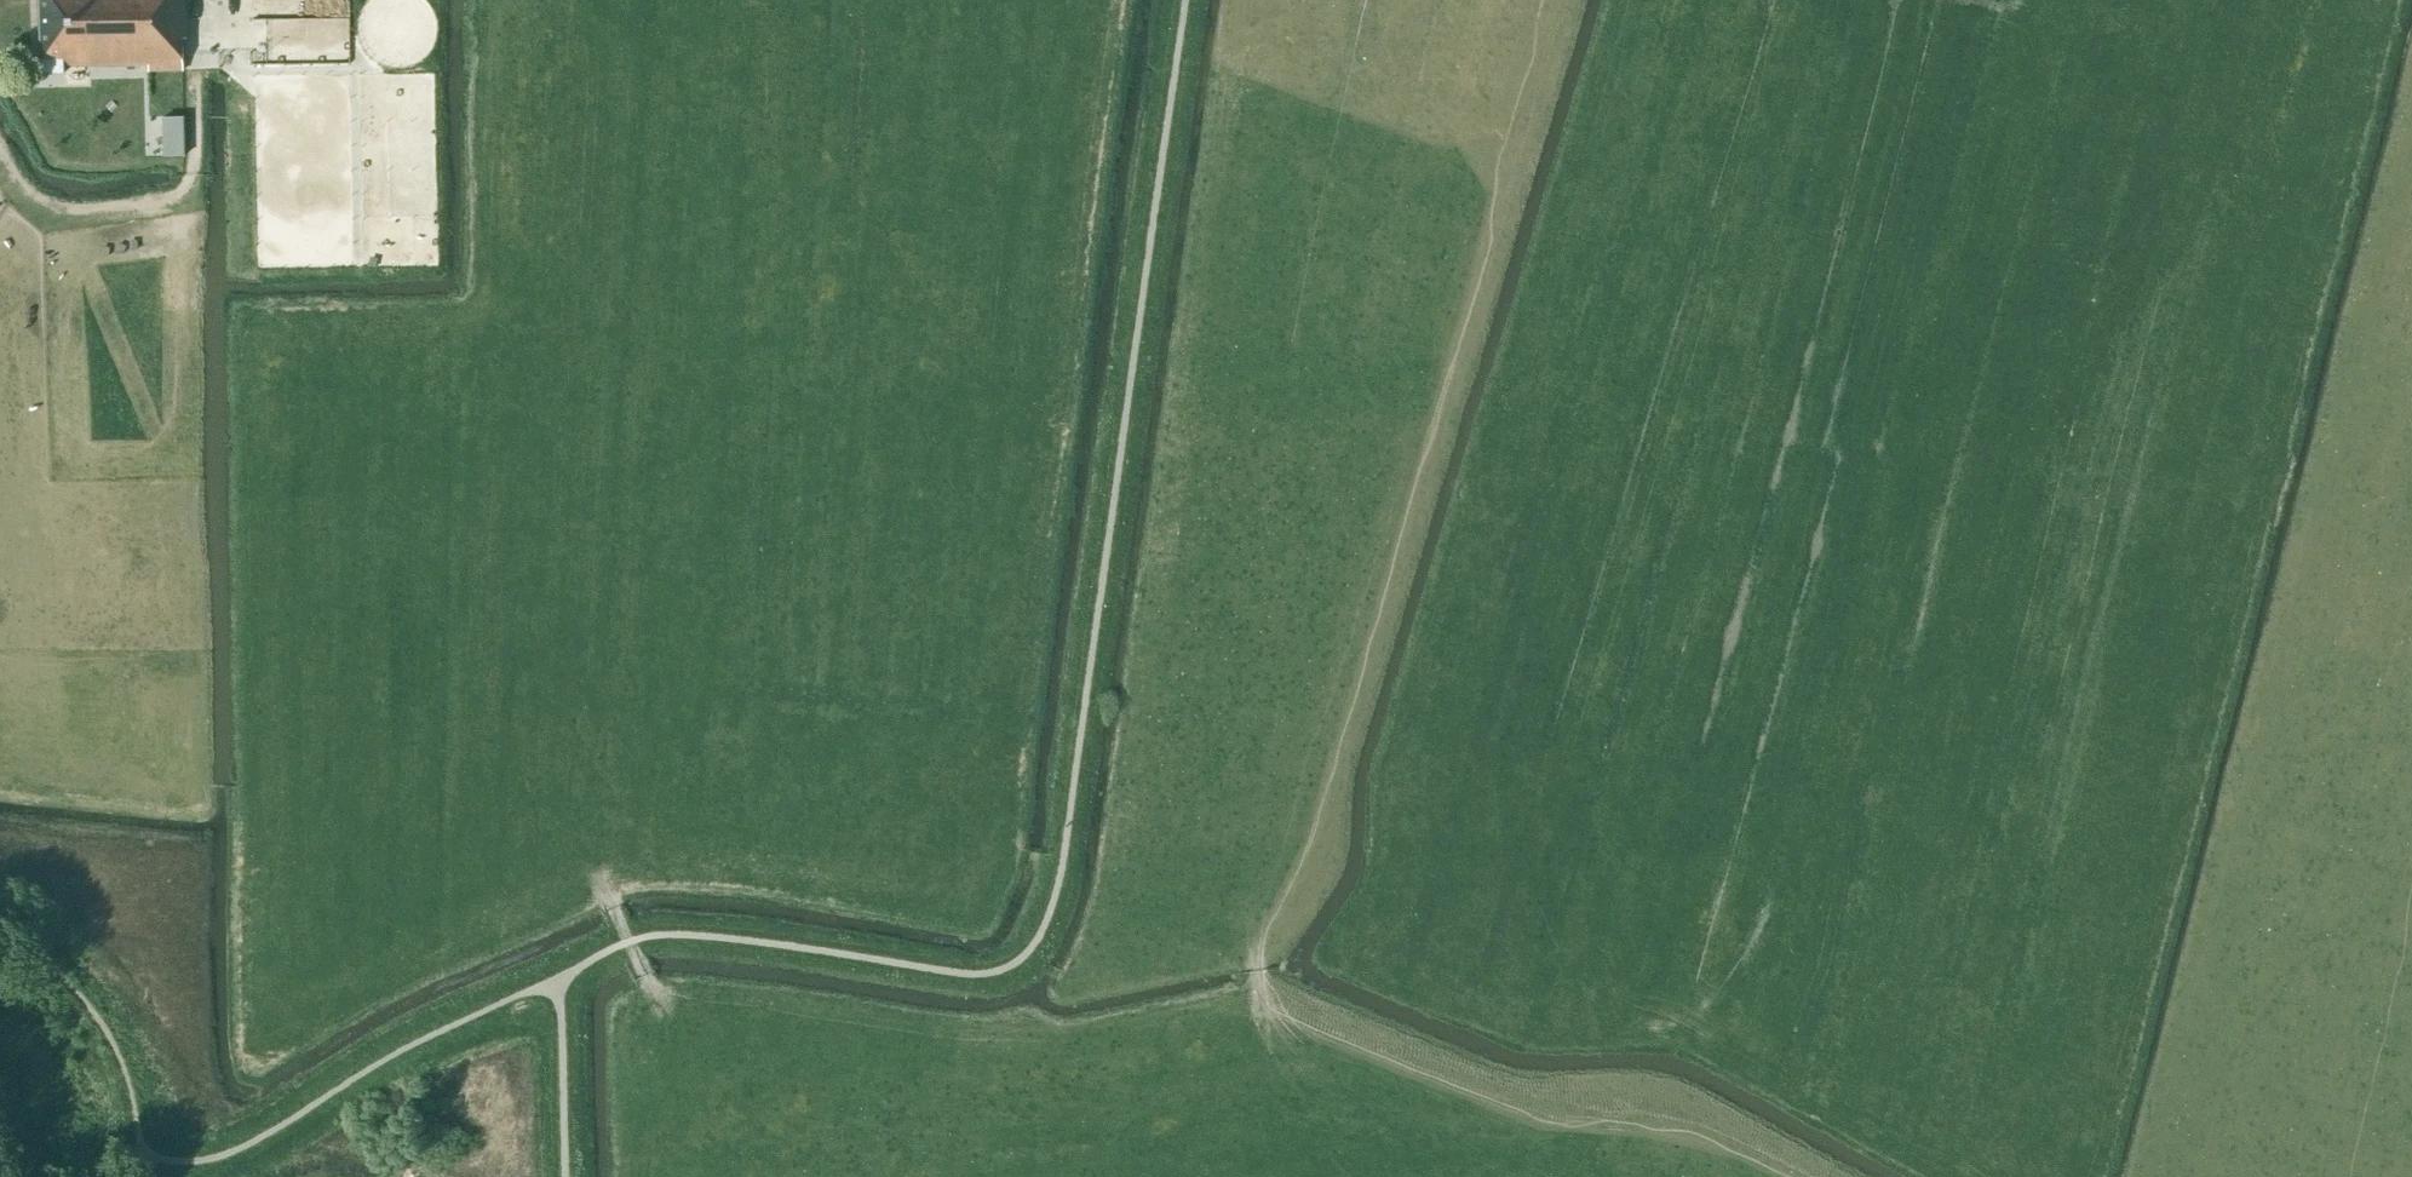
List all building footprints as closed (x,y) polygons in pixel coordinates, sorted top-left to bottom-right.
[(185,0),(39,0),(40,63),(42,63),(42,75),(63,75),(63,68),(134,68),(135,73),(183,71),(182,40),(187,40),(185,0)]
